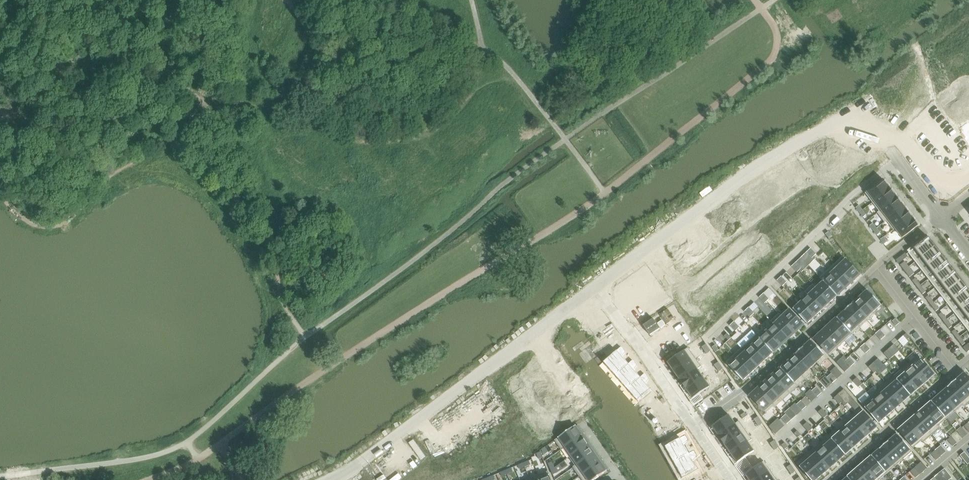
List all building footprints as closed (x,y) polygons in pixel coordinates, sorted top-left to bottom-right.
[(883,180),(865,193),(873,203),(891,189),(883,180)] [(891,189),(873,203),(879,211),(877,213),(878,213),(898,198),(891,189)] [(898,198),(878,213),(884,222),(904,207),(898,198)] [(904,207),(884,222),(885,223),(887,221),(893,230),(911,216),(904,207)] [(911,216),(893,230),(894,230),(896,229),(903,238),(919,226),(911,216)] [(929,238),(908,253),(915,262),(936,247),(929,238)] [(936,247),(915,262),(922,271),(942,255),(936,247)] [(942,255),(922,271),(928,279),(949,264),(942,255)] [(843,257),(835,264),(852,282),(860,275),(843,257)] [(835,264),(828,271),(845,289),(852,282),(835,264)] [(949,264),(928,279),(935,288),(955,272),(949,264)] [(828,271),(820,278),(837,296),(845,289),(828,271)] [(955,272),(935,288),(942,297),(962,281),(955,272)] [(813,284),(830,303),(837,296),(820,278),(823,281),(816,288),(813,284)] [(962,281),(942,297),(948,305),(968,289),(962,281)] [(813,284),(805,291),(822,310),(830,303),(813,284)] [(948,305),(955,314),(968,303),(968,290),(968,289),(948,305)] [(868,290),(860,297),(875,314),(874,312),(881,305),(868,290)] [(808,295),(801,302),(815,317),(822,310),(805,291),(805,292),(808,295)] [(860,297),(852,304),(868,321),(875,314),(860,297)] [(801,302),(793,309),(807,324),(815,317),(801,302)] [(955,314),(961,322),(968,316),(968,303),(955,314)] [(852,304),(845,311),(860,328),(868,321),(852,304)] [(779,313),(779,314),(796,332),(804,325),(790,310),(782,317),(779,313)] [(845,311),(837,318),(853,335),(860,328),(845,311)] [(779,314),(771,321),(788,339),(796,332),(779,314)] [(837,318),(830,325),(845,342),(853,335),(837,318)] [(764,327),(764,328),(781,346),(788,339),(771,321),(774,324),(767,331),(764,327)] [(830,325),(822,332),(838,349),(845,342),(830,325)] [(764,328),(756,334),(773,353),(781,346),(764,328)] [(822,332),(814,339),(830,356),(838,349),(822,332)] [(756,334),(749,341),(766,360),(773,353),(756,334)] [(811,340),(803,347),(820,366),(828,358),(811,340)] [(749,341),(741,348),(758,367),(766,360),(749,341)] [(803,347),(796,354),(813,373),(813,372),(810,369),(817,363),(820,366),(803,347)] [(741,348),(734,355),(751,374),(758,367),(741,348)] [(685,351),(669,363),(675,371),(691,360),(685,351)] [(796,354),(788,361),(805,379),(813,373),(796,354)] [(627,355),(609,371),(620,384),(634,371),(631,368),(629,365),(632,360),(627,355)] [(734,355),(726,363),(743,381),(751,374),(734,355)] [(918,355),(910,363),(927,382),(935,374),(918,355)] [(691,360),(675,371),(681,380),(697,369),(691,360)] [(788,361),(781,368),(798,386),(805,379),(788,361)] [(910,363),(902,370),(918,389),(927,382),(910,363)] [(634,371),(620,384),(632,397),(646,385),(646,384),(643,381),(640,378),(643,373),(639,368),(634,371)] [(781,368),(773,375),(790,393),(798,386),(781,368)] [(697,369),(681,380),(687,389),(703,378),(697,369)] [(902,370),(894,376),(911,396),(918,389),(902,370)] [(956,380),(968,395),(968,377),(965,372),(957,380),(956,380)] [(773,375),(766,382),(783,400),(790,393),(773,375)] [(894,376),(886,383),(903,402),(911,396),(894,376)] [(703,378),(687,389),(693,398),(709,387),(703,378)] [(948,387),(965,407),(968,403),(968,395),(956,380),(948,387)] [(646,385),(632,397),(644,411),(658,399),(654,394),(652,391),(655,386),(650,381),(646,384),(646,385)] [(766,382),(758,389),(775,407),(783,400),(766,382)] [(886,383),(878,390),(895,409),(903,402),(886,383)] [(948,388),(940,394),(955,412),(963,405),(964,407),(965,407),(948,387),(948,388)] [(758,389),(751,396),(766,413),(773,406),(775,408),(775,407),(758,389)] [(878,390),(870,397),(887,416),(895,409),(878,390)] [(940,394),(932,402),(947,419),(955,412),(940,394)] [(862,404),(879,424),(887,416),(870,397),(862,404)] [(932,402),(924,409),(940,428),(941,428),(939,426),(947,419),(932,402)] [(861,408),(852,415),(869,434),(878,427),(861,408)] [(924,409),(916,416),(932,435),(940,428),(924,409)] [(852,415),(844,422),(861,442),(869,434),(852,415)] [(729,416),(713,427),(719,436),(735,424),(729,416)] [(916,416),(907,423),(924,442),(932,435),(916,416)] [(837,429),(836,429),(853,448),(861,442),(844,422),(844,423),(845,424),(838,430),(837,429)] [(907,423),(899,431),(914,448),(922,441),(924,442),(907,423)] [(735,424),(719,436),(725,445),(741,433),(735,424)] [(576,426),(555,440),(561,450),(582,435),(576,427),(576,426)] [(836,429),(829,436),(845,455),(853,448),(836,429)] [(741,433),(725,445),(731,453),(748,442),(741,433)] [(897,434),(888,442),(903,459),(912,451),(897,434)] [(582,435),(561,450),(562,450),(564,449),(570,457),(588,444),(582,435)] [(686,435),(664,447),(673,463),(694,451),(694,450),(689,453),(687,448),(685,445),(689,441),(686,435)] [(829,436),(821,442),(838,462),(845,455),(829,436)] [(748,442),(731,453),(738,462),(754,451),(748,442)] [(821,442),(813,449),(830,468),(838,462),(821,442)] [(888,442),(880,449),(895,466),(903,459),(888,442)] [(588,444),(570,457),(575,466),(573,467),(574,468),(594,453),(588,444)] [(813,449),(805,456),(822,475),(830,468),(813,449)] [(880,449),(872,456),(887,473),(895,466),(880,449)] [(694,451),(673,463),(682,478),(698,469),(695,464),(694,461),(698,457),(694,451)] [(594,453),(574,468),(580,476),(601,462),(594,453)] [(797,463),(811,479),(816,479),(822,475),(805,456),(797,463)] [(864,463),(879,479),(880,479),(887,473),(872,456),(864,463)] [(580,476),(582,479),(595,479),(607,471),(601,462),(580,476)] [(856,470),(864,479),(879,479),(864,463),(856,470)] [(746,475),(750,479),(758,479),(768,472),(762,464),(746,475)] [(945,469),(940,472),(944,477),(949,473),(945,469)] [(848,477),(850,479),(864,479),(856,470),(848,477)] [(539,475),(541,479),(552,479),(548,471),(539,475)]
